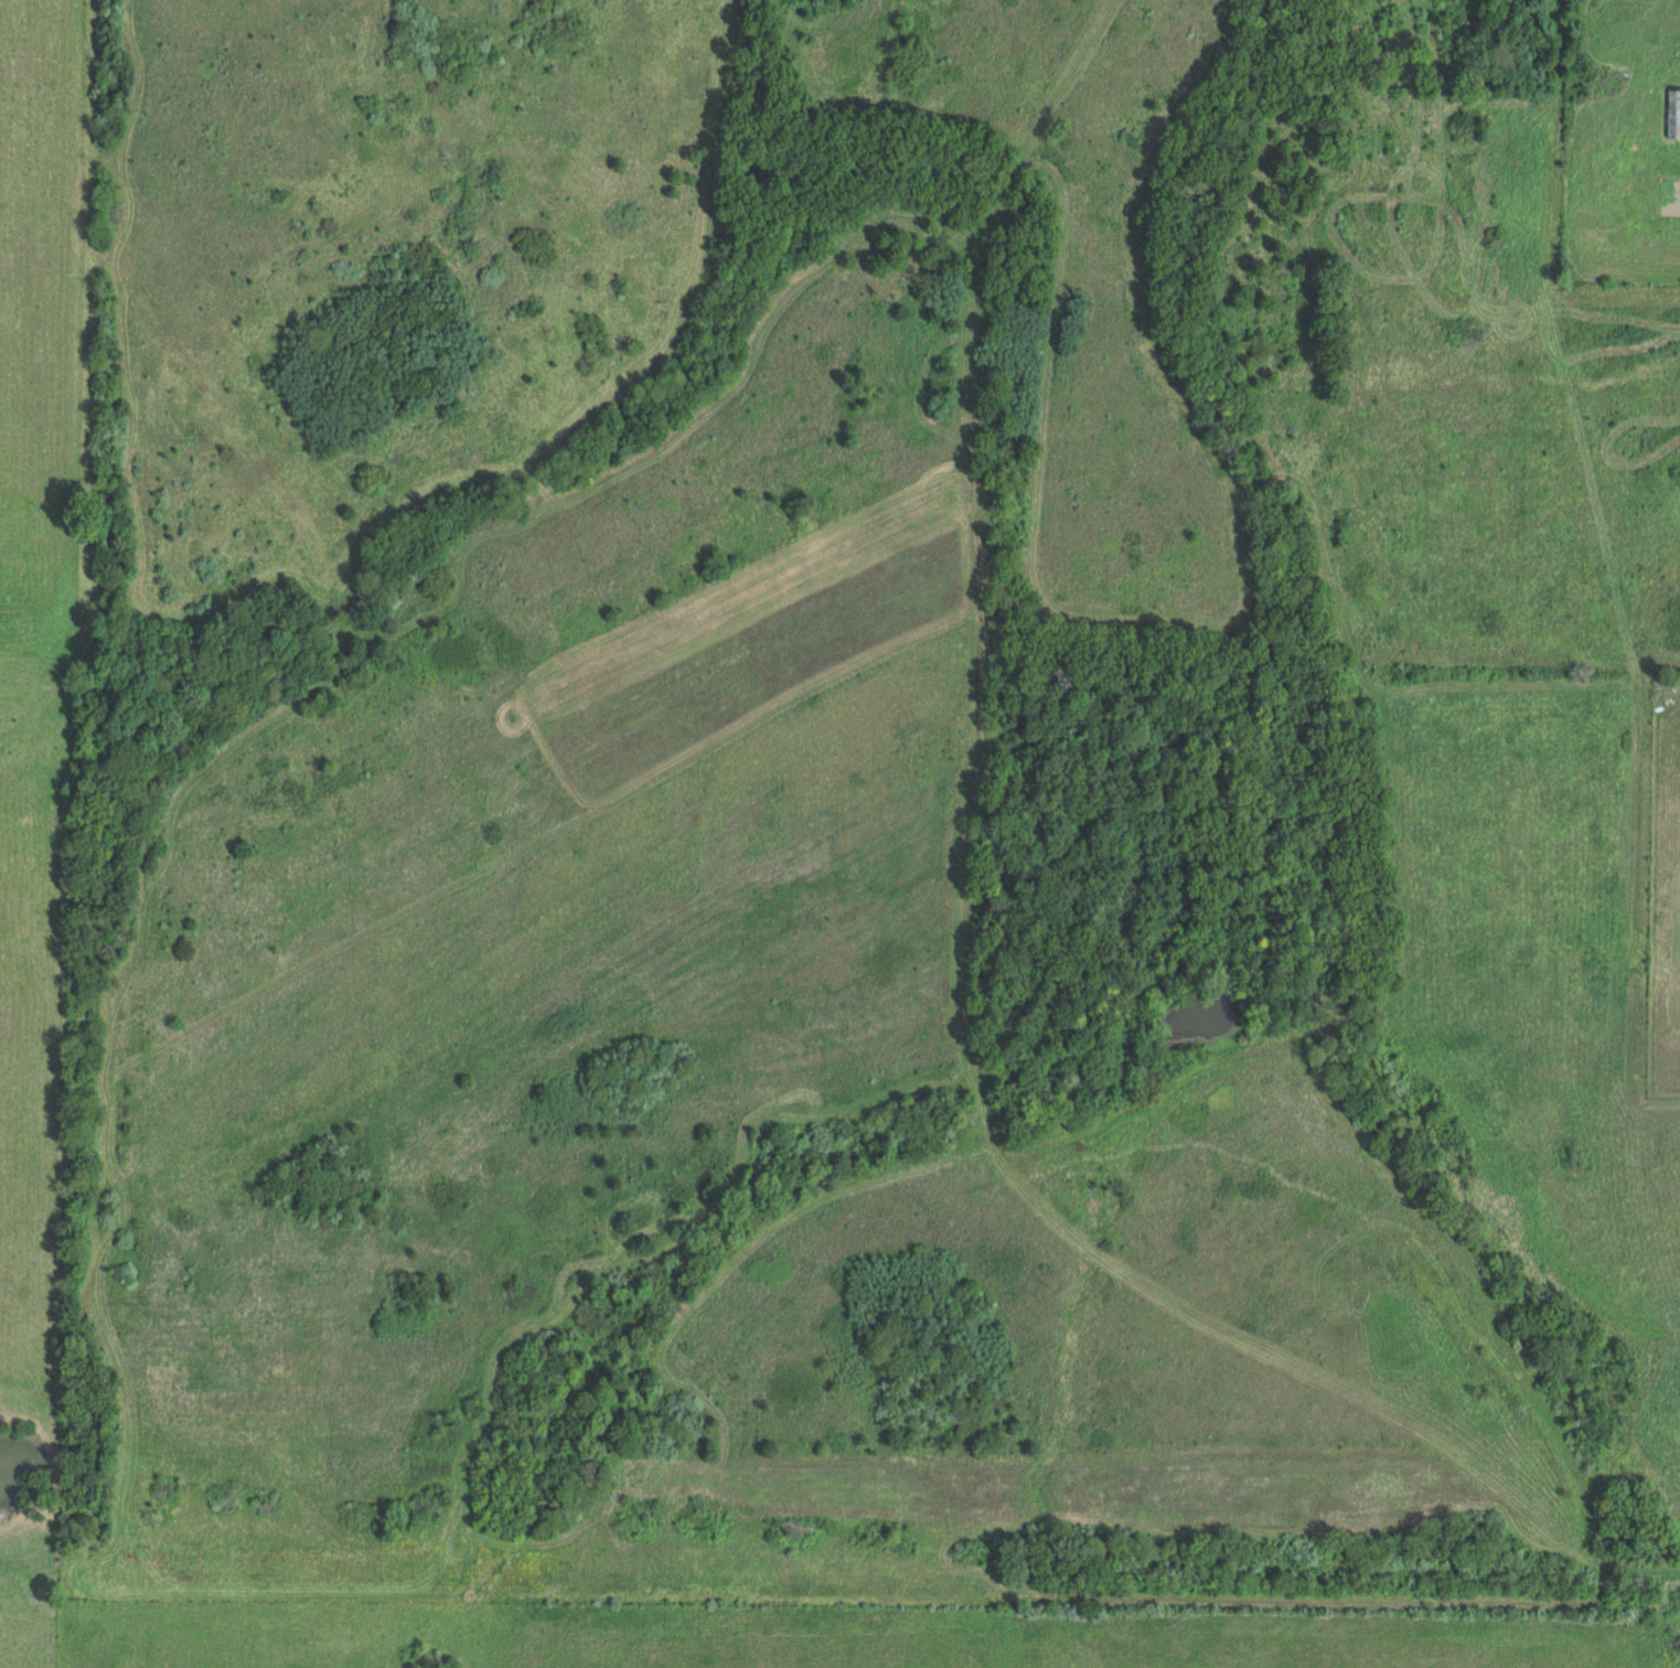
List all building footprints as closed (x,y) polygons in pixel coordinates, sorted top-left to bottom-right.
[(1679,139),(1679,90),(1669,90),(1668,139),(1679,139)]
